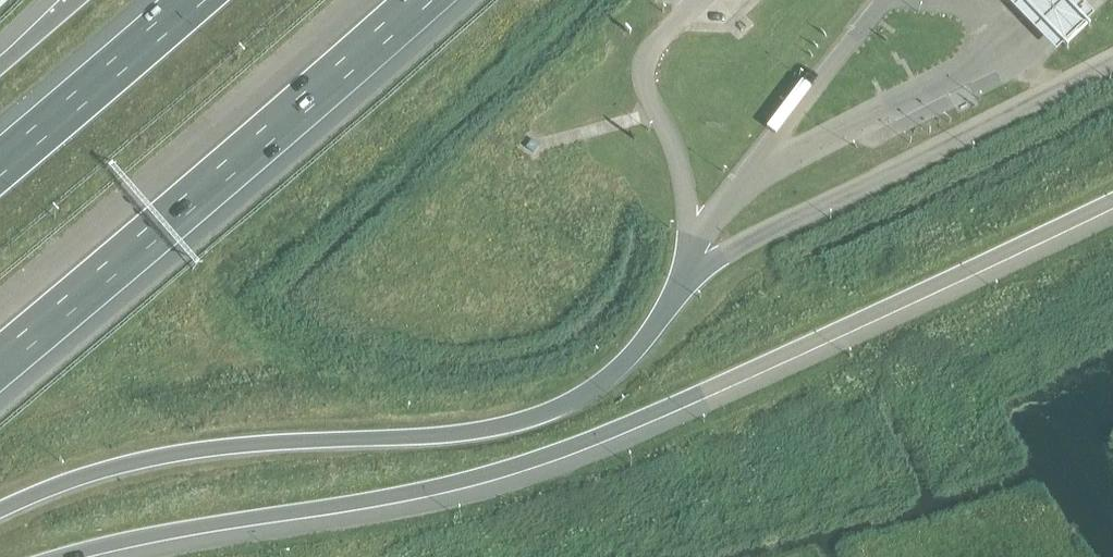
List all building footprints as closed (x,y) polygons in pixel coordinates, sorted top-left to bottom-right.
[(1057,56),(1094,19),(1076,0),(1003,0),(1057,56)]
